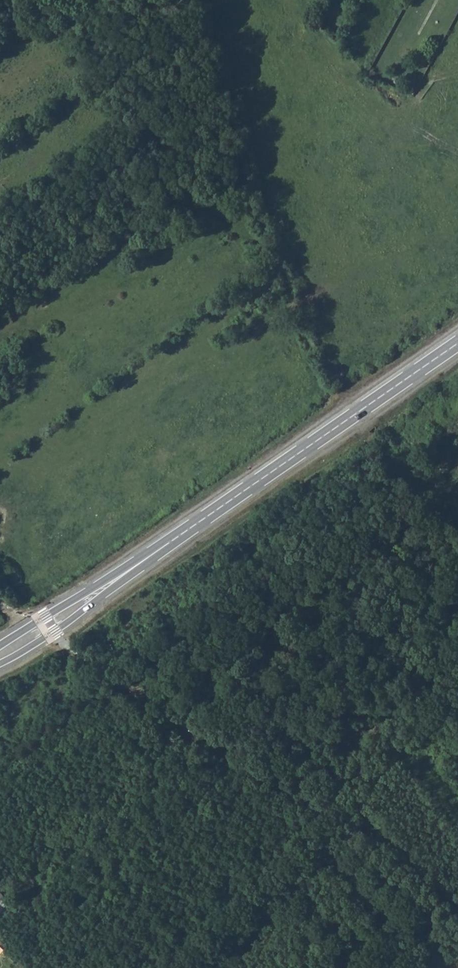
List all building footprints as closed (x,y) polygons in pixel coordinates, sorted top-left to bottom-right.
[(14,906),(0,889),(0,917),(14,906)]
